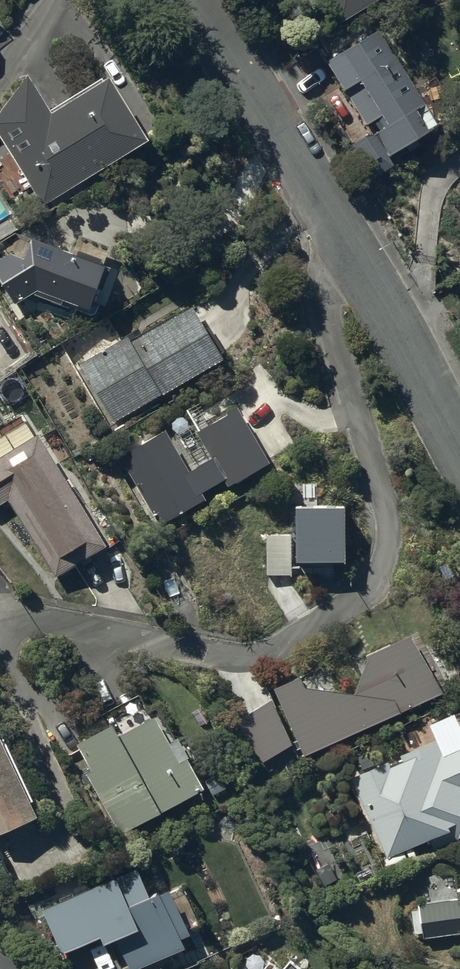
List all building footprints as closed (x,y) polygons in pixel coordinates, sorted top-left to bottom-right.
[(337,16),(339,15),(341,20),(372,0),(326,0),(337,16)] [(381,24),(328,55),(367,122),(375,117),(379,125),(374,128),(388,153),(440,123),(381,24)] [(29,68),(0,109),(0,132),(44,202),(150,132),(111,68),(52,105),(29,68)] [(224,353),(192,302),(132,338),(129,333),(81,362),(115,419),(224,353)] [(165,425),(120,451),(158,522),(205,497),(202,490),(227,476),(230,481),(272,456),(240,403),(196,429),(211,456),(190,468),(165,425)] [(37,429),(0,452),(0,501),(8,496),(55,570),(106,538),(37,429)] [(107,722),(78,740),(92,768),(88,770),(121,831),(204,781),(191,759),(198,754),(185,732),(177,737),(157,703),(149,707),(139,690),(102,713),(107,722)] [(352,774),(388,856),(429,837),(435,849),(459,837),(459,741),(443,749),(429,721),(412,730),(417,741),(352,774)] [(38,812),(1,733),(0,733),(0,830),(38,812)] [(139,864),(42,909),(62,952),(102,933),(105,940),(116,935),(132,968),(135,968),(187,945),(181,933),(190,929),(169,884),(153,892),(139,864)] [(457,886),(459,896),(450,898),(449,891),(425,895),(427,902),(419,903),(419,906),(412,907),(415,932),(423,931),(424,936),(459,930),(459,885),(457,886)] [(290,955),(281,966),(276,961),(269,968),(307,968),(290,955)]
